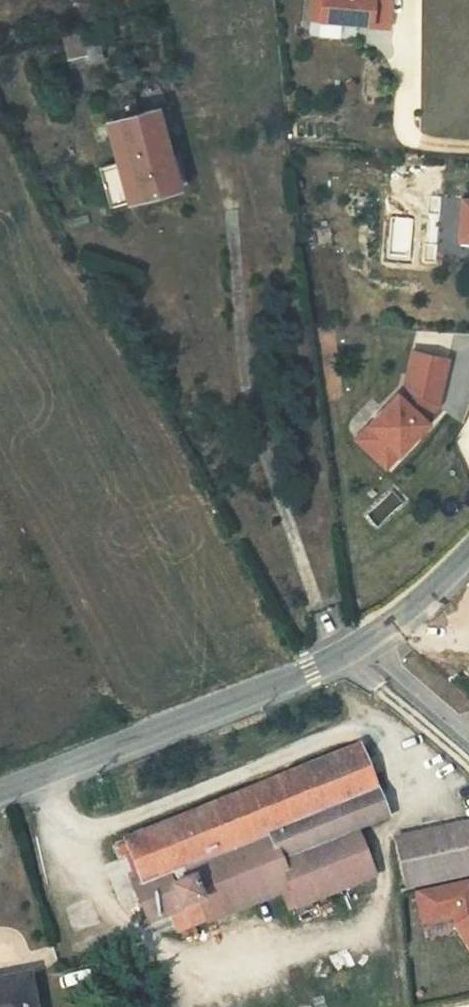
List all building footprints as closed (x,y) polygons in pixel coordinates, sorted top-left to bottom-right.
[(318,0),(311,0),(310,20),(320,20),(321,0),(318,0)] [(321,0),(320,20),(360,23),(360,18),(369,19),(368,24),(387,25),(389,0),(318,0),(321,0)] [(99,63),(97,46),(82,47),(81,36),(63,37),(65,65),(99,63)] [(157,113),(109,126),(120,164),(100,169),(110,207),(128,202),(188,185),(179,153),(169,156),(157,113)] [(461,199),(458,240),(468,241),(468,199),(461,199)] [(413,348),(392,393),(367,423),(396,447),(421,417),(418,415),(430,400),(444,359),(413,348)] [(396,447),(367,423),(356,436),(385,461),(396,447)] [(386,815),(355,746),(115,844),(148,921),(168,914),(175,933),(268,898),(266,892),(282,886),(291,908),(374,873),(355,827),(386,815)] [(393,837),(402,889),(468,876),(468,822),(393,837)] [(412,895),(419,927),(448,921),(455,930),(453,931),(468,952),(468,911),(467,907),(468,906),(468,883),(412,895)] [(26,978),(0,984),(0,1006),(31,1006),(26,978)]
